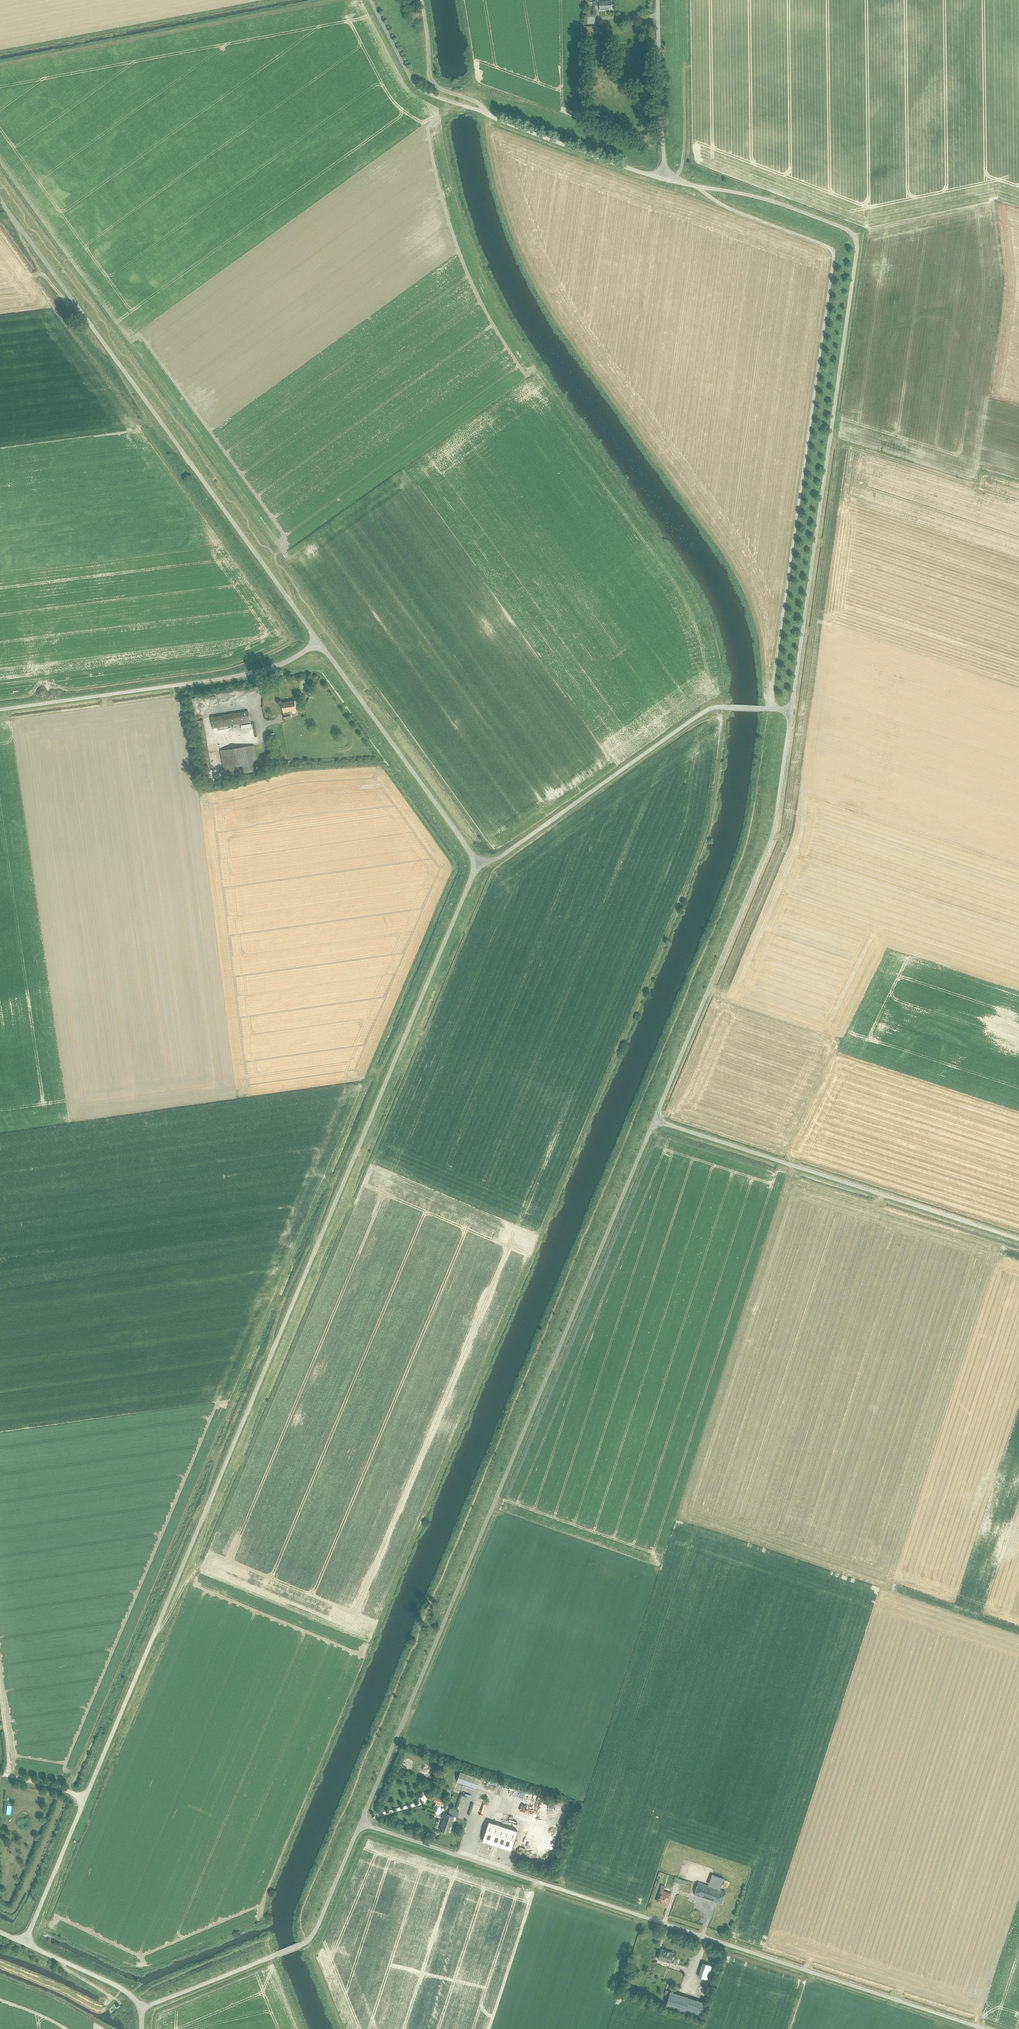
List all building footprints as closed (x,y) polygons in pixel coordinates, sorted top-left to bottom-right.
[(594,1),(594,7),(599,7),(599,10),(612,9),(612,1),(599,1),(599,0),(595,0),(595,1),(594,1)] [(282,703),(284,719),(292,718),(290,711),(296,710),(295,701),(282,703)] [(211,717),(213,728),(250,722),(249,711),(211,717)] [(221,751),(225,776),(258,770),(254,745),(221,751)] [(458,1781),(477,1788),(480,1778),(461,1772),(458,1781)] [(513,1806),(519,1801),(513,1794),(507,1800),(513,1806)] [(459,1812),(450,1808),(448,1814),(457,1817),(459,1812)] [(445,1818),(441,1830),(447,1833),(448,1829),(449,1830),(452,1821),(453,1820),(454,1821),(455,1818),(454,1817),(446,1814),(445,1818)] [(482,1840),(511,1850),(517,1831),(489,1821),(482,1840)] [(712,1874),(708,1886),(699,1882),(694,1895),(721,1904),(725,1891),(720,1890),(724,1878),(712,1874)] [(661,1891),(658,1899),(658,1901),(667,1905),(671,1894),(663,1891),(665,1886),(662,1885),(660,1890),(661,1891)] [(642,1958),(651,1961),(656,1947),(647,1944),(642,1958)] [(674,1953),(667,1951),(661,1949),(658,1959),(659,1956),(663,1958),(662,1960),(663,1961),(670,1963),(674,1953)] [(703,1962),(698,1976),(707,1979),(712,1965),(703,1962)] [(665,2006),(685,2012),(700,2018),(705,2003),(670,1991),(665,2006)]
